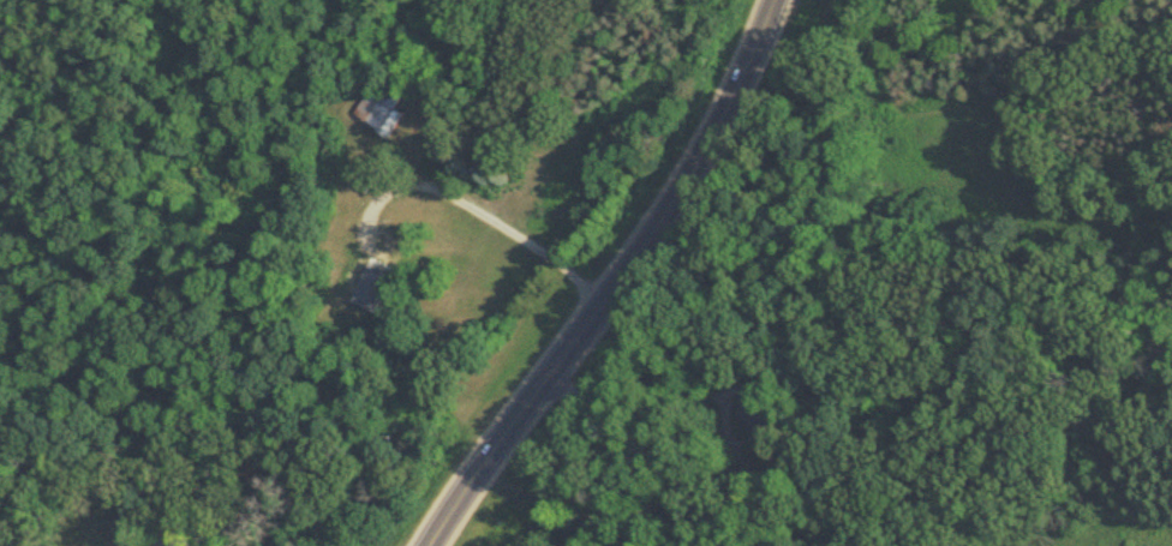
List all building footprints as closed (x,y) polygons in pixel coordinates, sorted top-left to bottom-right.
[(354,116),(387,136),(401,113),(395,110),(406,92),(379,76),(354,116)] [(393,273),(368,262),(352,302),(377,313),(393,273)] [(593,521),(579,521),(579,539),(593,539),(593,521)]
